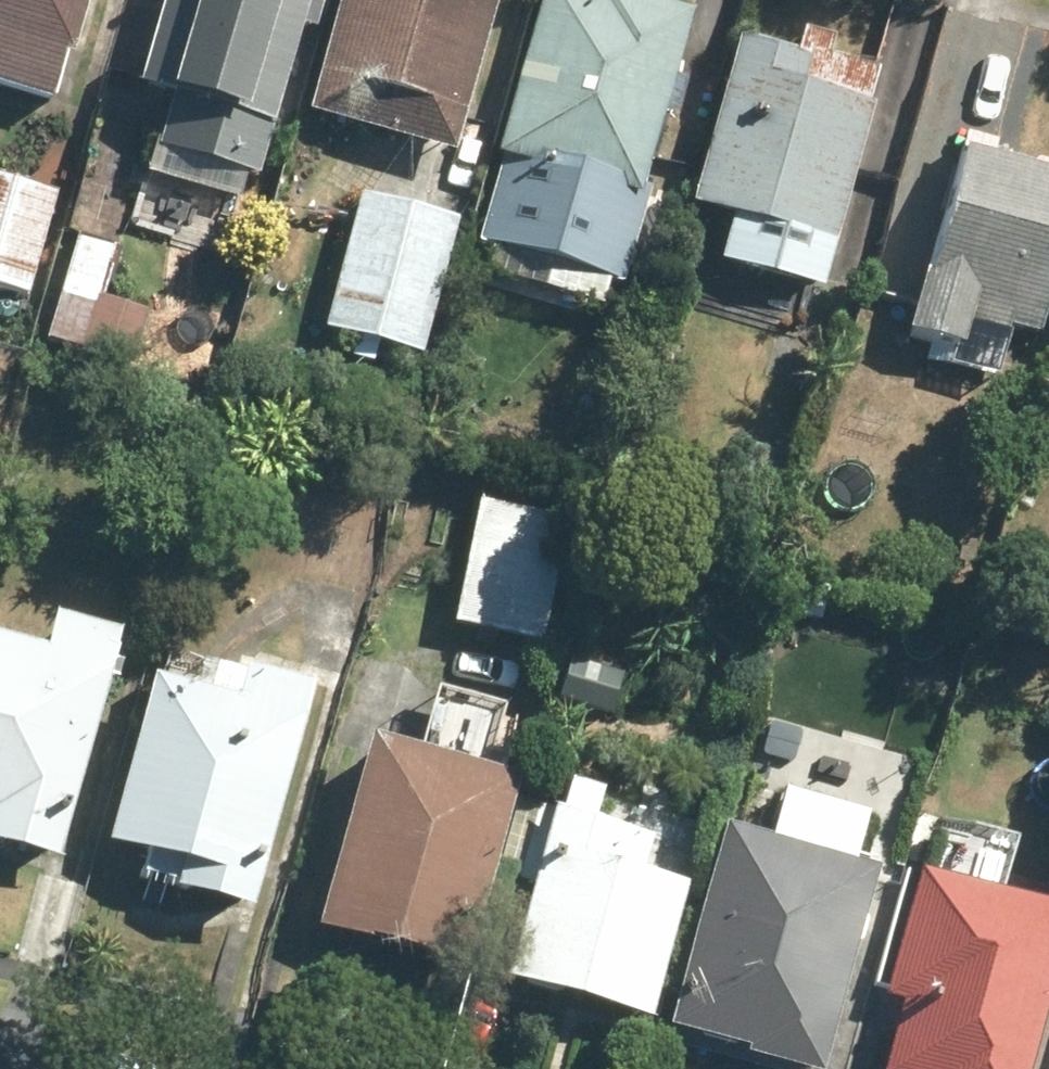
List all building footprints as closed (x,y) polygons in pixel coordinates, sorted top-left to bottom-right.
[(56,96),(70,48),(73,50),(87,0),(0,0),(0,80),(56,96)] [(145,83),(180,94),(166,143),(153,140),(145,167),(242,194),(249,170),(262,174),(310,0),(169,0),(145,83)] [(316,110),(456,148),(497,0),(346,0),(316,110)] [(616,283),(692,10),(657,0),(546,0),(482,244),(616,283)] [(750,12),(698,203),(837,240),(884,69),(831,56),(836,36),(750,12)] [(965,153),(940,244),(895,232),(881,278),(923,290),(912,330),(956,342),(950,363),(1003,377),(1011,346),(1037,353),(1048,311),(1048,176),(965,153)] [(0,176),(0,287),(29,295),(58,192),(0,176)] [(456,221),(364,195),(328,324),(422,350),(456,221)] [(121,247),(82,235),(53,337),(139,361),(152,313),(106,299),(121,247)] [(598,534),(505,516),(479,650),(572,668),(598,534)] [(57,854),(119,635),(61,619),(51,656),(6,643),(31,555),(0,546),(0,838),(57,854)] [(776,609),(817,621),(826,590),(784,578),(776,609)] [(165,660),(116,842),(191,863),(185,889),(254,909),(315,689),(254,671),(250,683),(165,660)] [(377,743),(326,926),(470,967),(523,777),(489,768),(505,710),(437,691),(419,755),(377,743)] [(540,881),(513,978),(652,1016),(688,885),(647,873),(657,838),(608,824),(616,797),(579,787),(570,815),(523,802),(504,870),(540,881)] [(678,1028),(760,1050),(760,1053),(813,1068),(825,1068),(879,871),(816,854),(822,834),(808,831),(802,850),(732,831),(678,1028)] [(929,876),(896,996),(914,1001),(896,1068),(1032,1068),(1048,1005),(1048,909),(929,876)]
